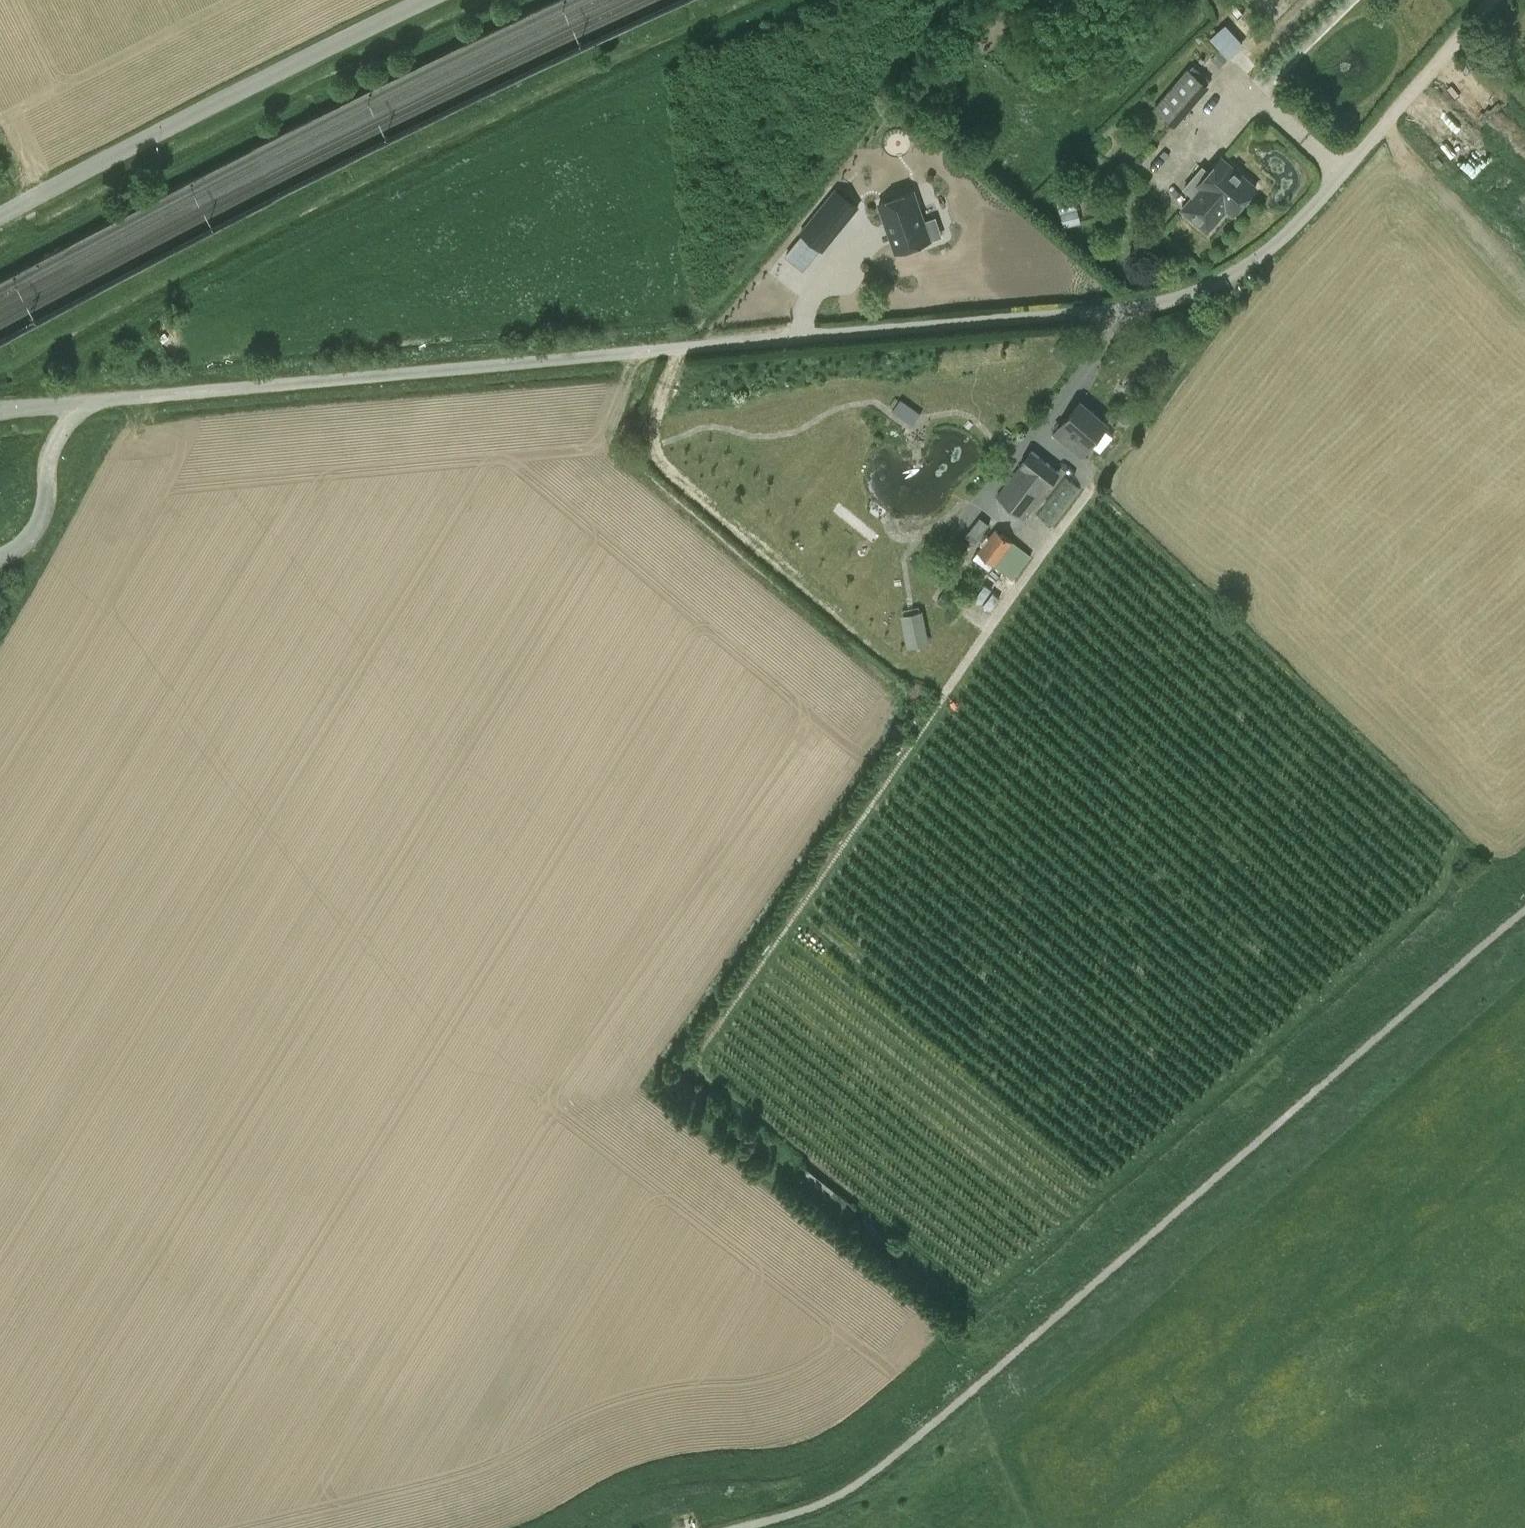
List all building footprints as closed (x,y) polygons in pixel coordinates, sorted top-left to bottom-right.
[(1221,65),(1229,56),(1221,49),(1213,58),(1221,65)] [(1175,127),(1210,86),(1188,67),(1153,109),(1175,127)] [(1234,213),(1256,187),(1221,157),(1209,171),(1203,166),(1185,187),(1194,195),(1182,209),(1208,231),(1228,208),(1234,213)] [(822,251),(858,207),(836,190),(801,233),(822,251)] [(879,202),(896,251),(931,240),(913,190),(879,202)] [(1064,228),(1082,223),(1073,191),(1056,195),(1064,228)] [(1135,279),(1146,276),(1143,264),(1132,266),(1135,279)] [(901,399),(893,411),(903,418),(911,406),(901,399)] [(1054,431),(1067,442),(1082,454),(1107,424),(1078,400),(1054,431)] [(1048,487),(1061,471),(1032,449),(996,494),(1025,518),(1048,487)] [(966,536),(975,543),(989,525),(980,518),(966,536)] [(1014,579),(1032,556),(995,527),(977,550),(1014,579)] [(943,592),(937,600),(945,606),(951,598),(943,592)] [(901,613),(909,646),(931,640),(922,607),(901,613)]
